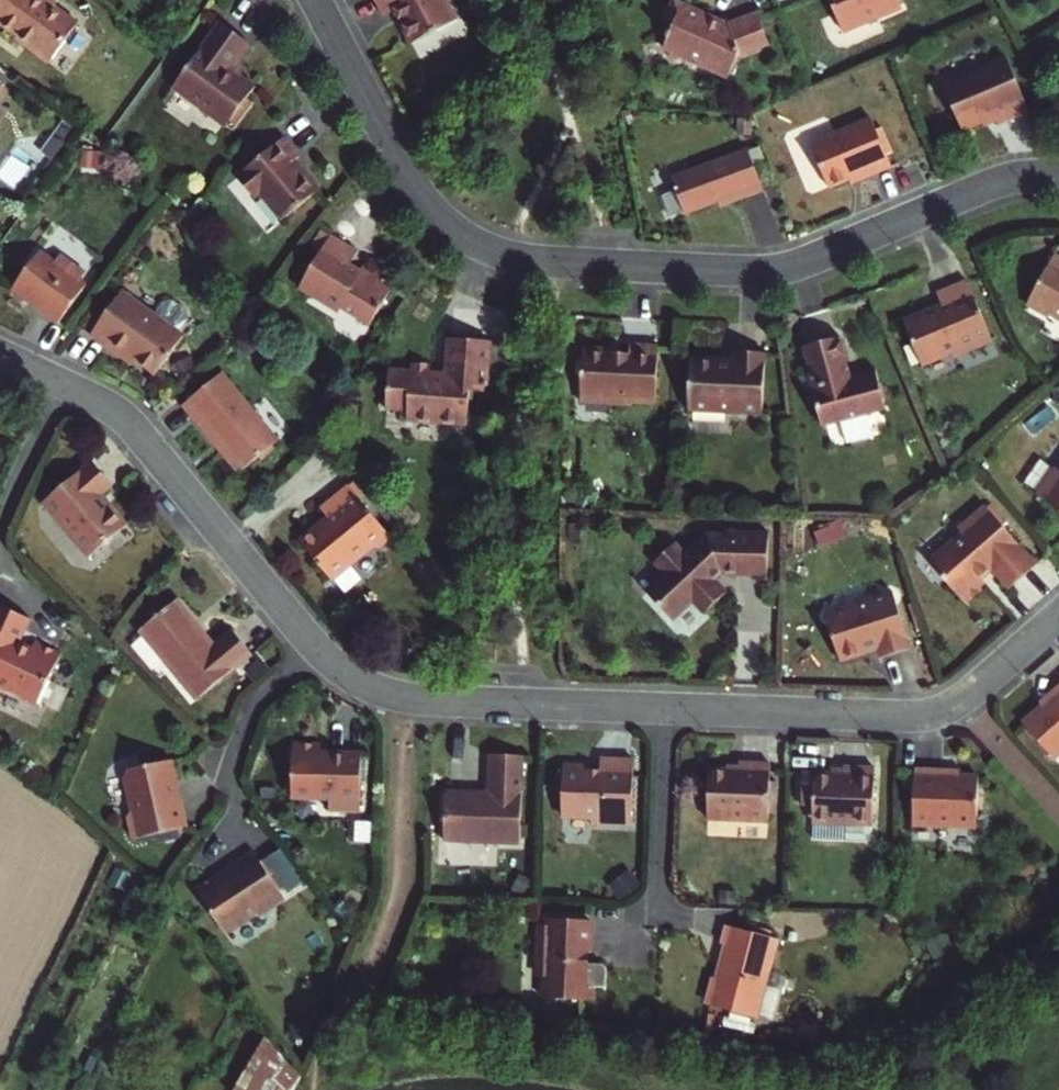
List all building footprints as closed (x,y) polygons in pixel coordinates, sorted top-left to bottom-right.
[(30,46),(28,48),(50,64),(78,24),(54,7),(58,2),(55,0),(0,0),(0,24),(30,46)] [(391,13),(406,6),(411,16),(408,17),(420,40),(460,20),(462,12),(456,0),(384,0),(391,13)] [(667,48),(732,78),(743,54),(770,44),(759,10),(725,22),(721,20),(717,22),(712,19),(713,17),(706,13),(707,11),(683,0),(678,0),(668,19),(679,24),(676,30),(674,28),(670,37),(673,38),(667,48)] [(847,34),(905,9),(901,0),(834,0),(847,34)] [(230,65),(234,60),(247,42),(219,21),(172,86),(225,124),(235,111),(256,84),(241,73),(230,65)] [(1011,58),(947,85),(966,131),(998,117),(1001,124),(1033,110),(1011,58)] [(245,67),(234,60),(230,65),(241,73),(245,67)] [(225,124),(229,128),(240,115),(235,111),(225,124)] [(876,119),(813,144),(831,187),(873,170),(875,174),(895,165),(876,119)] [(250,163),(237,173),(254,196),(259,193),(280,219),(317,191),(305,174),(302,177),(292,164),(298,159),(282,139),(259,157),(250,163)] [(250,163),(259,157),(253,148),(244,155),(250,163)] [(743,191),(745,197),(764,190),(748,149),(673,176),(685,212),(717,200),(743,191)] [(719,207),(745,197),(743,191),(717,200),(719,207)] [(309,249),(316,253),(327,235),(319,231),(309,249)] [(352,251),(327,235),(316,253),(298,282),(301,292),(334,313),(336,309),(364,326),(388,285),(357,266),(355,270),(345,264),(352,251)] [(39,247),(13,282),(42,304),(40,307),(59,320),(87,283),(80,278),(85,270),(59,250),(54,258),(39,247)] [(1029,301),(1050,315),(1052,311),(1058,315),(1058,252),(1058,251),(1029,301)] [(904,316),(923,361),(952,350),(954,355),(995,338),(968,278),(937,291),(942,302),(904,316)] [(117,295),(84,339),(101,352),(106,347),(130,364),(148,377),(177,338),(117,295)] [(386,368),(384,406),(407,407),(407,418),(466,422),(468,383),(485,383),(487,339),(445,336),(443,373),(430,372),(430,363),(410,362),(410,370),(386,368)] [(810,389),(821,428),(885,410),(872,367),(849,374),(838,338),(802,349),(813,388),(810,389)] [(582,345),(578,397),(631,401),(632,397),(653,399),(656,345),(627,343),(626,351),(611,350),(611,347),(582,345)] [(106,347),(101,352),(127,370),(130,364),(106,347)] [(690,356),(687,408),(761,414),(764,353),(734,351),(734,360),(729,359),(728,362),(721,362),(721,358),(690,356)] [(223,367),(183,399),(215,438),(219,435),(242,463),(278,433),(223,367)] [(1039,490),(1058,505),(1058,465),(1057,464),(1039,490)] [(122,526),(104,505),(102,507),(96,500),(98,498),(97,497),(107,489),(86,465),(36,505),(83,559),(122,526)] [(312,522),(297,534),(308,547),(310,547),(313,547),(314,550),(313,553),(330,573),(350,559),(349,553),(364,542),(374,544),(388,533),(347,481),(319,503),(328,514),(315,525),(312,522)] [(104,505),(98,498),(96,500),(102,507),(104,505)] [(966,530),(932,559),(969,600),(991,582),(984,575),(994,567),(1011,585),(1038,562),(986,502),(961,524),(966,530)] [(686,550),(676,538),(674,614),(693,596),(705,610),(728,590),(716,576),(725,568),(770,570),(772,533),(772,529),(738,527),(738,532),(710,530),(710,538),(700,537),(686,550)] [(674,614),(676,538),(674,536),(656,553),(668,568),(647,587),(673,615),(674,614)] [(829,609),(844,656),(871,648),(870,643),(876,642),(878,645),(882,644),(884,653),(914,644),(896,588),(829,609)] [(178,598),(141,629),(197,698),(253,652),(233,628),(214,644),(178,598)] [(30,710),(53,660),(27,647),(23,654),(11,649),(23,625),(0,614),(0,695),(30,710)] [(1054,761),(1058,756),(1058,686),(1056,688),(1058,692),(1022,724),(1054,761)] [(361,813),(362,802),(362,754),(321,754),(321,746),(293,746),(293,801),(332,801),(332,813),(361,813)] [(518,844),(521,755),(489,754),(488,793),(445,792),(444,842),(518,844)] [(563,761),(561,813),(592,814),(591,823),(630,825),(632,759),(601,757),(600,769),(588,768),(587,763),(583,762),(563,761)] [(710,768),(707,818),(767,821),(770,762),(741,761),(741,769),(710,768)] [(133,806),(125,817),(130,841),(183,828),(177,799),(174,799),(172,788),(174,785),(169,763),(126,772),(133,806)] [(810,772),(808,823),(868,825),(870,767),(840,766),(839,774),(810,772)] [(910,767),(907,825),(971,828),(973,775),(939,774),(939,769),(910,767)] [(220,874),(197,887),(225,930),(256,911),(262,913),(272,906),(273,900),(284,894),(280,888),(286,885),(268,858),(262,862),(255,849),(229,864),(233,869),(221,876),(220,874)] [(590,917),(549,916),(548,923),(539,923),(538,968),(547,974),(550,974),(549,990),(554,995),(597,997),(597,984),(609,985),(610,961),(610,960),(610,959),(610,958),(609,957),(608,956),(607,956),(606,955),(605,955),(589,955),(590,917)] [(774,938),(765,935),(745,930),(723,923),(718,942),(723,943),(706,1005),(752,1017),(774,938)] [(747,923),(745,930),(765,935),(766,929),(747,923)] [(266,1038),(256,1058),(274,1067),(270,1076),(284,1089),(293,1089),(301,1077),(266,1038)] [(270,1076),(274,1067),(256,1058),(239,1089),(262,1089),(270,1076)]
